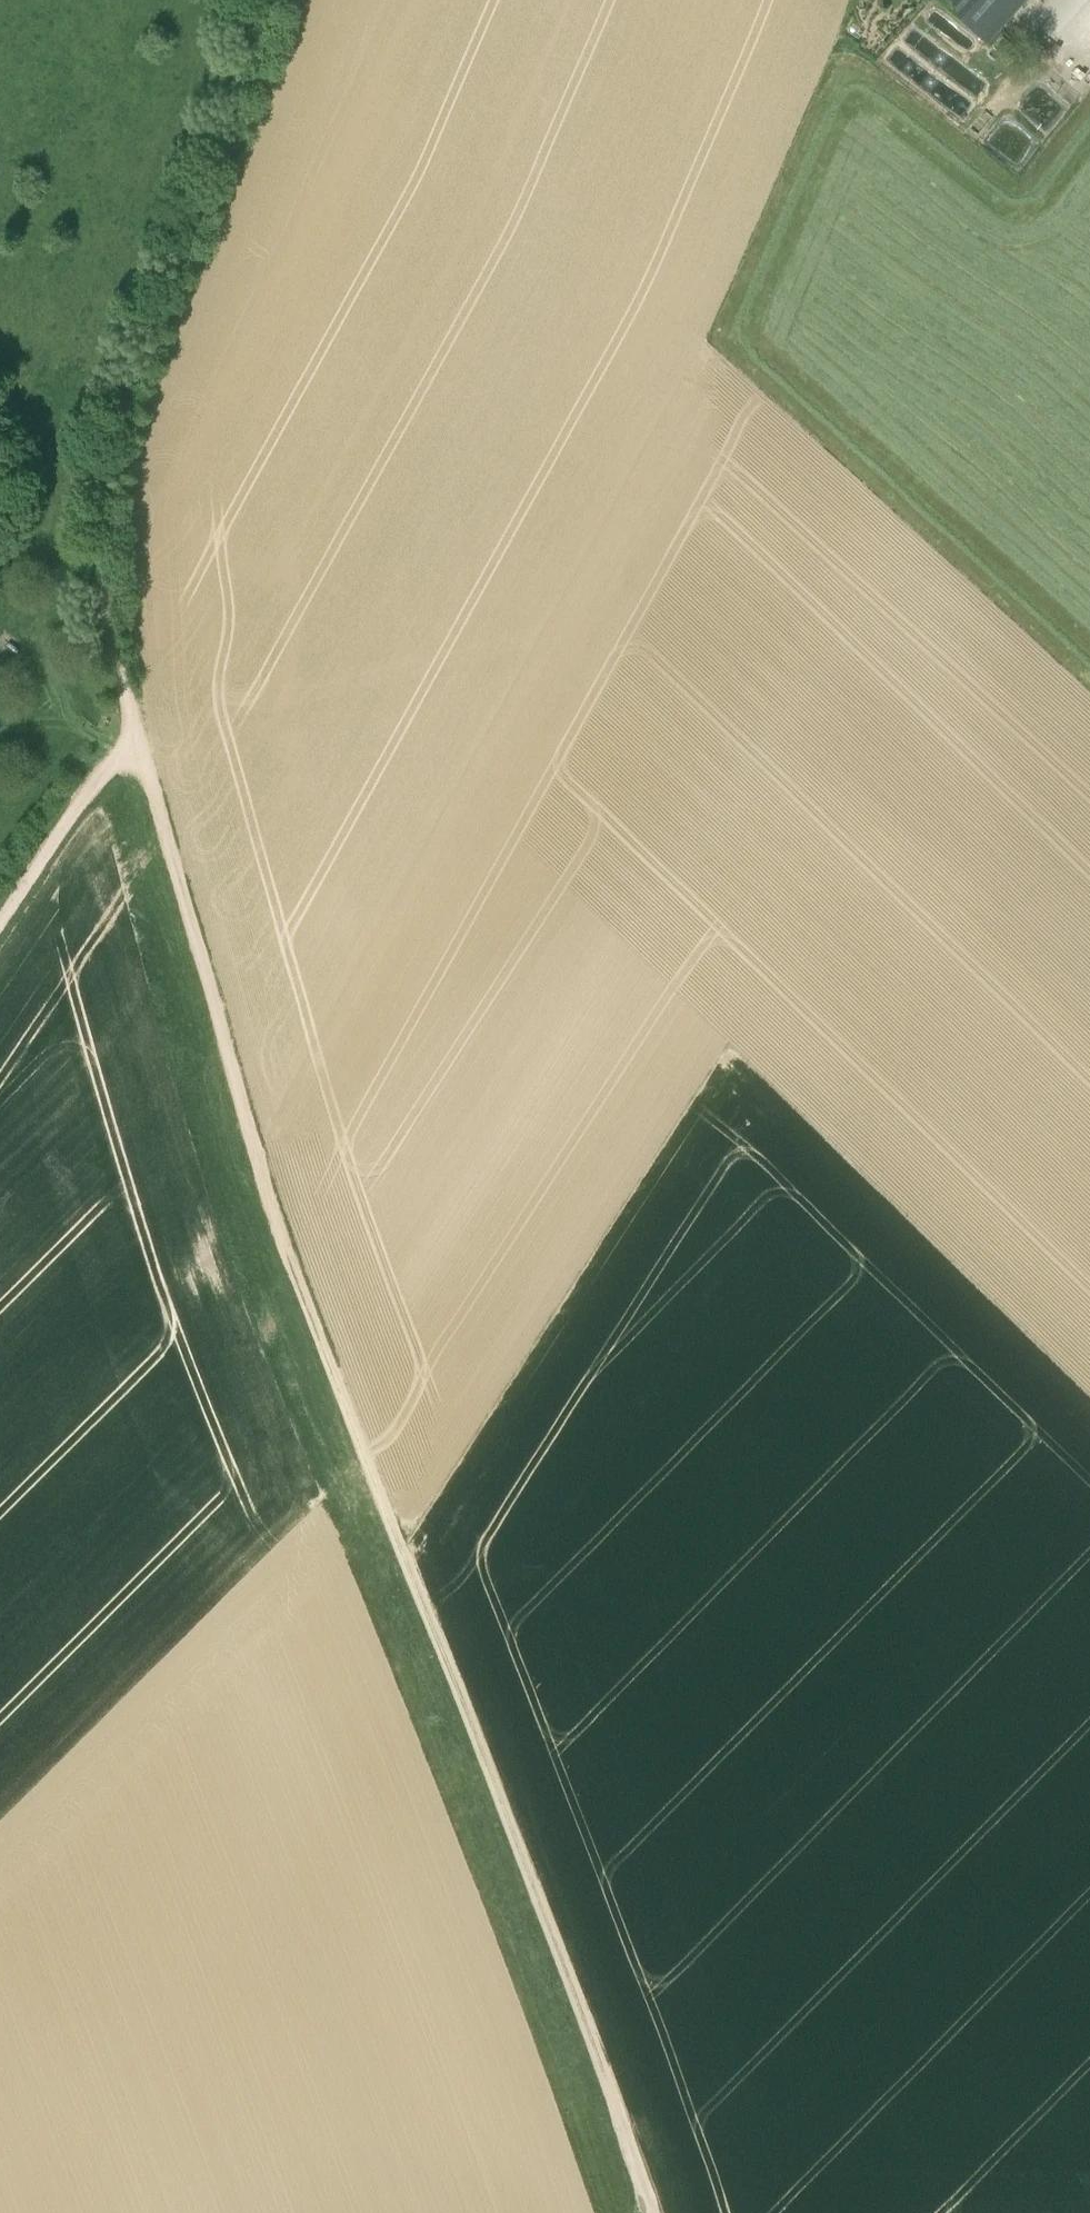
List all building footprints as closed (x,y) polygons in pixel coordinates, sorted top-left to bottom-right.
[(987,44),(1027,0),(939,0),(987,44)]
